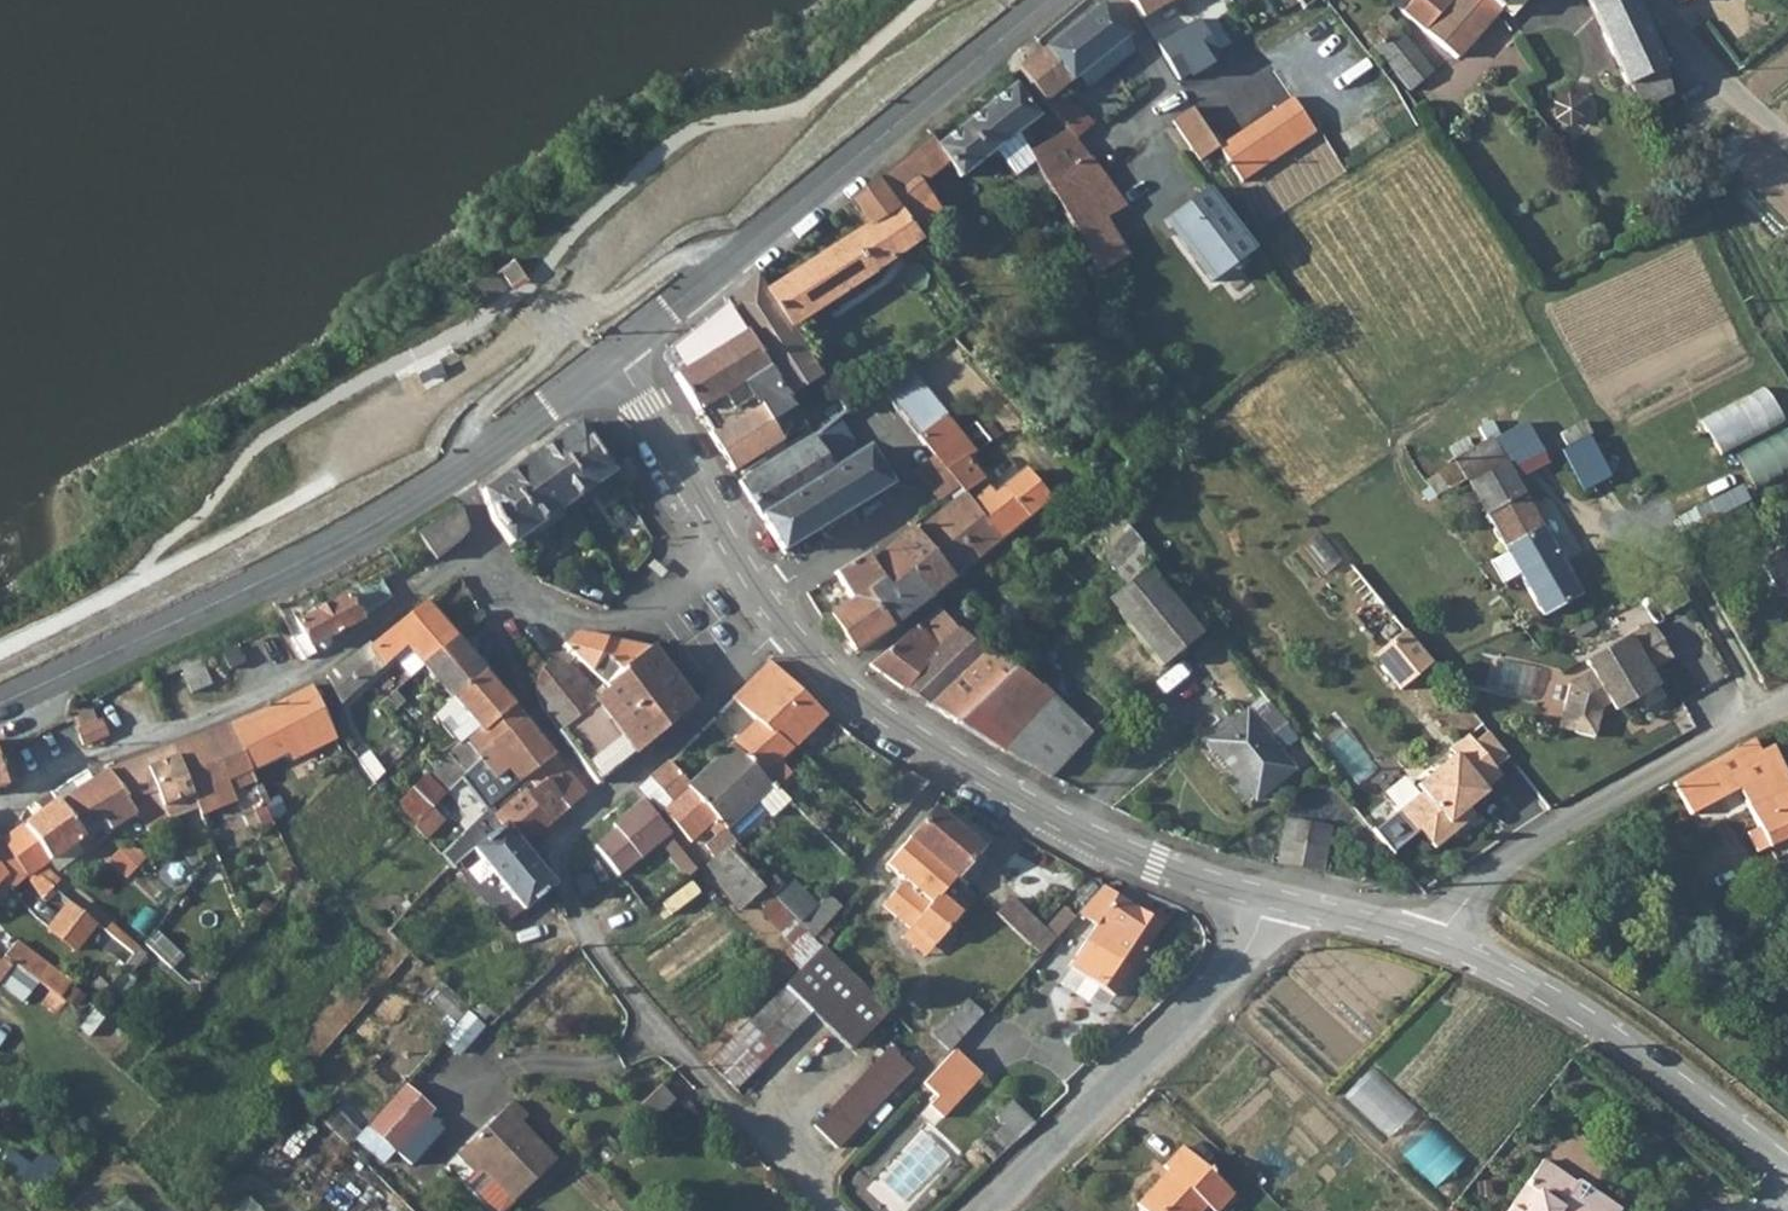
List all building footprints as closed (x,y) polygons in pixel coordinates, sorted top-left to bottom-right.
[(1179,0),(1131,0),(1144,20),(1179,0)] [(1394,8),(1402,15),(1412,4),(1407,0),(1387,0),(1386,1),(1394,8)] [(1442,0),(1415,0),(1412,4),(1402,15),(1454,60),(1501,13),(1487,0),(1451,0),(1447,4),(1442,0)] [(1501,13),(1511,23),(1533,0),(1487,0),(1501,13)] [(1631,0),(1587,0),(1627,90),(1629,89),(1663,72),(1631,0)] [(1017,73),(1066,134),(1083,153),(1089,148),(1081,138),(1093,128),(1081,112),(1078,114),(1056,95),(1077,80),(1127,42),(1102,9),(1017,73)] [(1400,29),(1387,16),(1364,36),(1375,50),(1384,61),(1393,72),(1415,51),(1397,32),(1400,29)] [(1200,21),(1159,43),(1180,79),(1221,58),(1219,54),(1226,50),(1220,37),(1211,42),(1200,21)] [(1087,94),(1135,57),(1127,42),(1077,80),(1087,94)] [(1377,66),(1384,61),(1375,50),(1368,55),(1377,66)] [(1532,102),(1575,171),(1608,151),(1596,133),(1623,116),(1591,66),(1532,102)] [(1629,89),(1637,110),(1671,95),(1663,72),(1629,89)] [(1038,122),(1015,90),(1012,93),(937,150),(928,140),(875,183),(917,239),(943,220),(918,189),(948,165),(960,180),(1038,122)] [(1219,135),(1213,139),(1219,150),(1243,185),(1315,136),(1289,99),(1225,144),(1219,135)] [(1201,161),(1219,150),(1213,139),(1192,109),(1174,121),(1194,152),(1201,161)] [(1092,163),(1083,153),(1066,134),(1030,158),(1049,190),(1092,163)] [(1121,200),(1092,163),(1049,190),(1089,260),(1099,278),(1127,261),(1121,243),(1140,233),(1121,200)] [(917,239),(875,183),(851,203),(871,231),(768,296),(791,331),(803,324),(922,246),(917,239)] [(1253,253),(1206,191),(1163,225),(1210,287),(1253,253)] [(483,312),(509,293),(495,273),(469,291),(483,312)] [(791,331),(803,351),(815,343),(803,324),(791,331)] [(1705,420),(1725,455),(1787,420),(1787,418),(1769,384),(1705,420)] [(903,418),(885,394),(872,403),(889,427),(903,418)] [(849,401),(840,408),(848,420),(858,413),(849,401)] [(848,420),(840,408),(837,403),(801,425),(811,441),(813,445),(848,420)] [(935,462),(956,494),(963,501),(1002,539),(1047,502),(1025,476),(995,500),(989,493),(984,497),(977,489),(983,484),(967,464),(977,456),(949,420),(942,425),(937,419),(929,425),(932,429),(919,440),(935,462)] [(1543,457),(1521,423),(1508,431),(1529,466),(1543,457)] [(579,427),(526,466),(561,515),(595,492),(605,506),(622,494),(579,427)] [(1757,486),(1787,474),(1787,436),(1745,453),(1757,486)] [(740,485),(762,522),(833,478),(813,445),(811,441),(740,485)] [(1579,597),(1490,441),(1453,463),(1464,481),(1448,491),(1460,512),(1476,503),(1507,557),(1520,577),(1543,618),(1579,597)] [(1610,479),(1589,441),(1563,455),(1583,493),(1610,479)] [(833,478),(762,522),(784,555),(892,491),(869,455),(833,478)] [(935,462),(916,478),(937,504),(939,507),(956,494),(935,462)] [(526,466),(483,497),(487,522),(525,571),(549,554),(535,532),(561,515),(526,466)] [(888,552),(904,570),(929,600),(1002,539),(963,501),(916,538),(912,533),(888,552)] [(422,542),(434,564),(446,557),(467,536),(461,511),(430,529),(433,534),(422,542)] [(1112,576),(1137,549),(1112,520),(1085,544),(1112,576)] [(1112,576),(1123,588),(1143,572),(1150,566),(1137,549),(1112,576)] [(871,566),(867,562),(836,578),(852,602),(854,605),(904,570),(888,552),(871,566)] [(1520,577),(1507,557),(1493,564),(1505,585),(1520,577)] [(852,602),(828,618),(854,656),(929,600),(904,570),(854,605),(852,602)] [(1199,640),(1143,572),(1123,588),(1105,604),(1159,670),(1199,640)] [(649,574),(637,587),(650,599),(662,585),(649,574)] [(300,629),(305,639),(317,661),(324,658),(333,649),(329,641),(367,621),(390,602),(381,584),(300,629)] [(375,651),(371,648),(327,680),(343,711),(408,650),(425,670),(457,644),(426,608),(375,651)] [(939,612),(924,621),(870,670),(929,712),(982,654),(951,629),(939,612)] [(1668,658),(1647,624),(1575,663),(1582,675),(1564,685),(1555,731),(1592,742),(1602,709),(1608,716),(1627,703),(1644,728),(1666,715),(1645,674),(1668,658)] [(1406,636),(1374,661),(1401,694),(1433,668),(1406,636)] [(605,644),(576,637),(561,652),(588,675),(605,644)] [(294,644),(308,667),(317,661),(305,639),(294,644)] [(486,677),(457,644),(425,670),(452,703),(486,677)] [(588,675),(603,688),(620,676),(651,652),(605,644),(588,675)] [(982,654),(929,712),(958,729),(1012,670),(986,649),(982,654)] [(640,728),(654,743),(694,709),(651,652),(620,676),(624,682),(603,699),(566,668),(547,666),(538,676),(536,685),(536,695),(542,712),(599,788),(634,759),(622,740),(640,728)] [(192,698),(212,690),(200,660),(180,669),(192,698)] [(733,704),(757,725),(791,753),(826,720),(771,667),(733,704)] [(996,753),(1040,692),(1012,670),(958,729),(996,753)] [(434,812),(468,778),(475,771),(522,725),(486,677),(452,703),(477,733),(459,749),(448,758),(450,761),(434,777),(432,774),(401,806),(420,826),(434,812)] [(292,759),(293,762),(308,754),(336,738),(313,690),(229,729),(251,775),(292,759)] [(1091,737),(1079,727),(1040,692),(996,753),(1050,782),(1091,737)] [(396,695),(381,708),(389,718),(404,705),(396,695)] [(477,733),(452,703),(437,721),(459,749),(477,733)] [(1286,729),(1273,714),(1266,706),(1250,720),(1246,716),(1210,747),(1257,803),(1291,772),(1268,744),(1286,729)] [(1091,715),(1079,727),(1091,737),(1103,726),(1091,715)] [(503,801),(505,799),(520,785),(551,758),(522,725),(475,771),(477,776),(482,772),(503,801)] [(735,747),(764,779),(779,793),(797,776),(782,762),(791,753),(757,725),(735,747)] [(98,726),(74,737),(81,753),(106,743),(98,726)] [(175,751),(180,762),(194,798),(251,775),(229,729),(175,751)] [(1496,775),(1510,763),(1489,737),(1474,748),(1496,775)] [(346,758),(336,738),(308,754),(323,780),(346,758)] [(1496,775),(1474,748),(1468,740),(1449,755),(1453,760),(1416,790),(1420,796),(1395,817),(1407,833),(1416,833),(1432,854),(1455,836),(1450,830),(1486,800),(1484,798),(1502,783),(1496,775)] [(1787,844),(1787,785),(1772,750),(1760,755),(1755,745),(1730,757),(1775,849),(1787,844)] [(779,793),(764,779),(735,747),(692,788),(690,790),(734,847),(740,842),(729,826),(754,803),(769,818),(787,801),(779,793)] [(353,757),(357,763),(376,787),(383,779),(363,749),(353,757)] [(175,751),(146,763),(150,773),(173,764),(180,762),(175,751)] [(1730,757),(1725,760),(1740,793),(1759,833),(1769,853),(1775,849),(1730,757)] [(540,781),(569,814),(587,798),(551,758),(520,785),(526,794),(540,781)] [(1689,819),(1740,793),(1725,760),(1673,786),(1689,819)] [(157,807),(162,811),(188,800),(194,798),(180,762),(173,764),(150,773),(159,795),(153,798),(157,807)] [(153,798),(159,795),(150,773),(146,763),(109,777),(123,794),(120,795),(129,808),(153,798)] [(729,851),(734,847),(690,790),(692,788),(670,765),(650,783),(672,809),(663,817),(691,849),(698,841),(706,850),(698,856),(708,869),(702,875),(736,917),(753,904),(764,916),(775,904),(774,903),(729,851)] [(9,791),(0,766),(0,793),(9,791)] [(468,778),(492,811),(503,801),(482,772),(477,776),(475,771),(468,778)] [(109,777),(61,806),(82,836),(102,824),(111,835),(157,807),(153,798),(129,808),(120,795),(123,794),(109,777)] [(256,794),(260,801),(266,798),(270,805),(299,792),(291,778),(256,794)] [(540,781),(526,794),(512,806),(507,810),(481,833),(487,842),(474,854),(523,914),(555,888),(524,851),(569,814),(540,781)] [(672,809),(650,783),(641,792),(663,817),(672,809)] [(505,799),(512,806),(526,794),(520,785),(505,799)] [(200,811),(194,798),(188,800),(162,811),(172,822),(200,811)] [(270,805),(266,798),(260,801),(265,808),(270,805)] [(670,837),(644,804),(616,829),(618,832),(597,852),(622,880),(659,847),(690,880),(699,872),(667,840),(670,837)] [(82,836),(61,806),(26,829),(2,847),(20,872),(27,882),(32,877),(55,894),(62,890),(61,882),(46,867),(50,863),(84,839),(82,836)] [(445,824),(434,812),(420,826),(417,830),(427,842),(445,824)] [(955,880),(978,853),(979,851),(934,813),(909,841),(928,857),(955,880)] [(1287,823),(1279,866),(1321,874),(1329,831),(1287,823)] [(1757,859),(1769,853),(1759,833),(1746,840),(1757,859)] [(84,839),(50,863),(58,871),(90,847),(84,839)] [(114,863),(136,878),(151,856),(129,841),(114,863)] [(921,866),(928,857),(909,841),(901,851),(921,866)] [(0,849),(0,869),(8,880),(20,872),(2,847),(0,849)] [(939,899),(955,880),(928,857),(921,866),(901,851),(886,869),(904,884),(882,910),(910,933),(912,931),(933,948),(960,916),(939,899)] [(978,853),(955,880),(965,889),(989,862),(978,853)] [(32,877),(27,882),(42,903),(55,894),(32,877)] [(589,882),(575,887),(580,901),(594,896),(589,882)] [(789,888),(774,903),(775,904),(798,928),(812,912),(789,888)] [(1096,928),(1083,944),(1128,974),(1161,929),(1105,892),(1080,917),(1096,928)] [(812,912),(798,928),(813,943),(842,910),(827,896),(812,912)] [(82,953),(104,922),(72,899),(50,929),(82,953)] [(996,915),(1043,957),(1058,941),(1010,900),(996,915)] [(910,933),(902,942),(923,960),(933,948),(912,931),(910,933)] [(1111,999),(1128,974),(1083,944),(1066,967),(1111,999)] [(5,960),(10,953),(1,946),(0,947),(0,962),(2,964),(5,960)] [(5,960),(14,967),(60,1002),(71,987),(17,946),(10,953),(5,960)] [(887,1010),(820,949),(789,983),(783,989),(810,1014),(848,1051),(887,1010)] [(148,957),(139,950),(136,955),(138,957),(135,961),(141,966),(148,957)] [(14,967),(5,960),(2,964),(0,962),(0,984),(14,967)] [(455,1030),(468,1014),(443,988),(428,1004),(455,1030)] [(810,1014),(783,989),(709,1067),(734,1092),(810,1014)] [(970,1000),(937,1037),(951,1050),(984,1014),(970,1000)] [(481,1009),(472,1018),(481,1026),(489,1017),(481,1009)] [(910,1067),(885,1044),(812,1122),(836,1145),(910,1067)] [(981,1077),(954,1051),(924,1084),(950,1109),(981,1077)] [(433,1113),(404,1087),(367,1129),(395,1155),(433,1113)] [(675,1104),(661,1089),(638,1111),(652,1126),(675,1104)] [(477,1176),(483,1171),(514,1203),(559,1161),(523,1123),(530,1116),(516,1101),(459,1157),(477,1176)] [(994,1119),(1015,1140),(1031,1126),(1010,1104),(994,1119)] [(325,1126),(349,1149),(363,1134),(340,1112),(325,1126)] [(1144,1210),(1202,1210),(1205,1208),(1207,1210),(1218,1210),(1232,1197),(1183,1148),(1164,1167),(1168,1172),(1136,1204),(1144,1210)] [(1583,1184),(1579,1190),(1544,1166),(1513,1210),(1617,1210),(1583,1184)]
